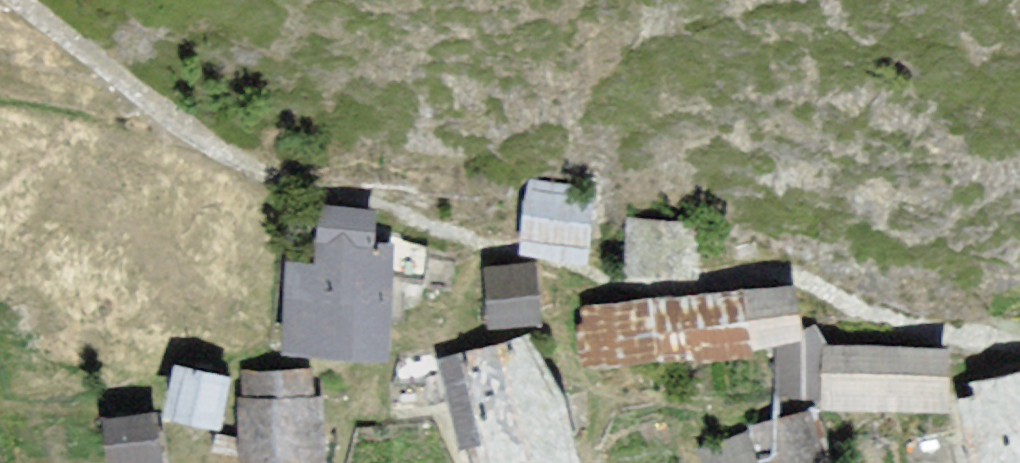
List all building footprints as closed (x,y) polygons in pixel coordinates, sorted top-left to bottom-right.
[(541,192),(534,255),(601,263),(608,200),(541,192)] [(385,213),(330,210),(327,253),(382,256),(385,213)] [(298,354),(398,353),(397,258),(298,259),(298,354)] [(498,274),(504,320),(559,313),(553,266),(498,274)] [(680,359),(814,344),(808,290),(674,306),(680,359)] [(507,462),(592,462),(597,461),(553,329),(471,357),(507,462)] [(957,416),(959,351),(837,347),(835,413),(957,416)] [(232,427),(242,379),(186,367),(176,415),(232,427)] [(315,391),(315,373),(265,375),(265,394),(247,395),(251,462),(252,462),(342,458),(338,390),(315,391)] [(982,462),(1019,462),(1019,383),(966,396),(982,462)] [(108,423),(114,462),(177,462),(169,414),(108,423)] [(718,462),(839,462),(823,417),(715,454),(718,462)]
